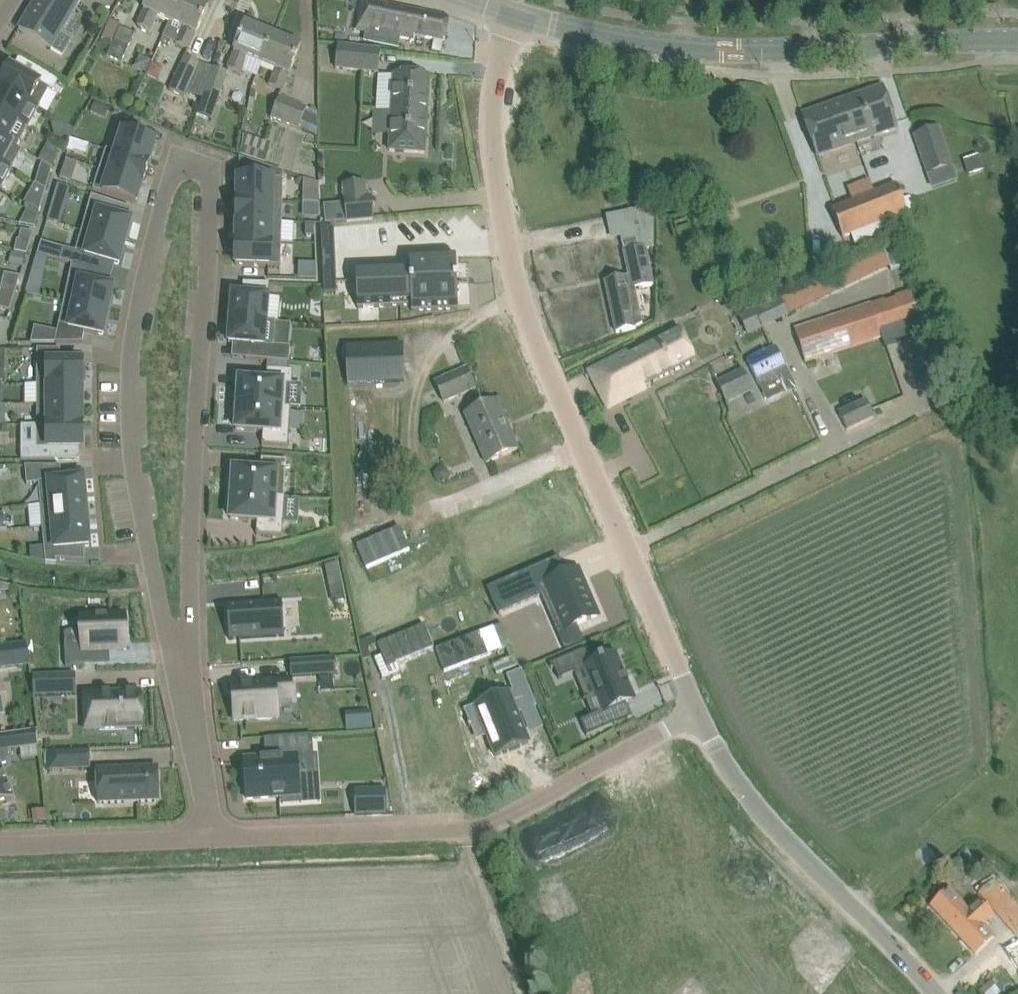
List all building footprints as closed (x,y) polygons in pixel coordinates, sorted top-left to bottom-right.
[(19,29),(51,49),(60,33),(80,0),(37,0),(19,29)] [(170,23),(180,0),(149,0),(144,11),(137,26),(150,32),(157,17),(170,23)] [(170,23),(183,29),(176,44),(189,50),(196,34),(196,35),(209,7),(193,0),(180,0),(170,23)] [(395,48),(397,37),(414,41),(415,36),(432,39),(443,41),(444,41),(449,17),(365,0),(364,0),(358,30),(366,31),(364,41),(395,48)] [(106,56),(121,62),(134,33),(119,26),(121,24),(109,19),(101,37),(112,42),(106,56)] [(256,77),(262,64),(274,35),(246,24),(234,52),(228,68),(241,73),(242,71),(256,77)] [(274,35),(262,64),(276,69),(270,85),(283,91),(289,75),(301,47),(274,35)] [(432,39),(430,48),(441,50),(443,41),(432,39)] [(335,69),(378,74),(381,50),(338,45),(335,69)] [(196,114),(198,115),(213,68),(198,63),(183,55),(168,89),(184,97),(185,93),(201,98),(196,114)] [(50,89),(10,67),(0,85),(0,87),(38,109),(50,89)] [(213,68),(198,115),(211,119),(227,72),(213,68)] [(394,74),(392,113),(427,115),(429,76),(394,74)] [(38,109),(0,87),(0,113),(27,128),(38,109)] [(803,115),(809,134),(817,156),(897,128),(883,87),(803,115)] [(270,117),(298,129),(307,106),(280,95),(270,117)] [(95,102),(91,112),(101,116),(105,106),(95,102)] [(0,113),(0,139),(22,151),(22,150),(17,147),(27,128),(0,113)] [(427,115),(392,113),(390,151),(425,153),(427,115)] [(62,122),(54,136),(68,144),(71,139),(76,130),(62,122)] [(939,128),(914,137),(927,175),(952,166),(939,128)] [(116,152),(149,163),(156,142),(123,131),(116,152)] [(0,139),(0,165),(11,170),(22,151),(0,139)] [(68,144),(65,150),(74,153),(77,141),(71,139),(68,144)] [(50,141),(39,161),(42,162),(52,168),(59,146),(50,141)] [(239,156),(268,164),(272,149),(243,141),(239,156)] [(106,149),(100,169),(121,176),(143,183),(149,163),(116,152),(106,149)] [(42,162),(35,184),(46,190),(52,168),(42,162)] [(0,165),(0,189),(11,170),(0,165)] [(93,190),(136,203),(143,183),(121,176),(100,169),(93,190)] [(319,217),(321,178),(290,177),(290,201),(302,202),(302,217),(319,217)] [(283,179),(238,178),(237,200),(282,201),(283,179)] [(343,185),(347,222),(375,220),(373,196),(367,197),(366,183),(343,185)] [(35,184),(27,200),(41,208),(46,190),(35,184)] [(58,184),(52,203),(65,207),(71,189),(58,184)] [(832,210),(843,238),(908,212),(902,199),(896,184),(832,210)] [(88,209),(82,231),(103,237),(125,243),(131,221),(111,215),(115,203),(113,202),(92,196),(88,209)] [(282,222),(282,201),(237,200),(237,221),(282,222)] [(634,234),(621,236),(624,251),(626,262),(626,264),(628,272),(629,277),(632,289),(635,289),(653,285),(646,248),(654,246),(655,206),(629,211),(634,234)] [(236,243),(281,244),(282,222),(237,221),(236,243)] [(306,223),(305,235),(315,235),(314,223),(306,223)] [(333,227),(321,227),(322,252),(334,251),(333,227)] [(21,230),(20,238),(31,240),(33,233),(21,230)] [(64,248),(60,262),(71,265),(94,271),(98,259),(119,265),(125,243),(103,237),(82,231),(76,252),(64,248)] [(281,244),(236,243),(236,265),(281,266),(281,244)] [(13,252),(11,264),(23,266),(27,255),(13,252)] [(414,265),(360,267),(362,305),(416,303),(416,309),(463,306),(461,252),(414,255),(414,265)] [(36,259),(32,271),(45,274),(48,258),(37,255),(36,259)] [(299,263),(299,279),(317,279),(316,264),(299,263)] [(71,265),(64,302),(108,312),(113,287),(92,283),(94,271),(71,265)] [(839,266),(782,294),(782,295),(791,313),(848,285),(839,266)] [(327,268),(323,268),(324,293),(336,292),(335,268),(327,268)] [(625,277),(606,282),(616,333),(636,329),(643,327),(640,313),(638,301),(635,289),(632,289),(629,277),(625,277)] [(0,293),(0,295),(14,298),(18,284),(3,281),(0,293)] [(267,321),(269,297),(233,294),(231,318),(267,321)] [(10,311),(14,298),(0,295),(0,308),(10,311)] [(791,314),(782,295),(739,317),(747,335),(791,314)] [(103,336),(108,312),(64,302),(59,327),(103,336)] [(795,329),(806,363),(882,338),(870,304),(795,329)] [(231,318),(229,344),(247,345),(245,359),(289,363),(291,347),(274,346),(276,322),(267,321),(231,318)] [(628,355),(626,352),(589,372),(608,409),(645,389),(644,387),(696,360),(679,328),(628,355)] [(347,346),(348,385),(405,383),(404,344),(347,346)] [(795,385),(776,347),(747,361),(766,399),(795,385)] [(60,361),(60,349),(37,349),(37,383),(69,383),(82,383),(82,361),(60,361)] [(435,382),(444,402),(475,389),(466,368),(435,382)] [(235,404),(286,407),(287,385),(292,385),(293,371),(267,369),(266,382),(239,380),(239,386),(236,386),(235,404)] [(717,383),(722,393),(748,380),(743,370),(717,383)] [(748,380),(722,393),(726,403),(753,389),(748,380)] [(37,383),(37,404),(69,405),(82,404),(82,383),(69,383),(37,383)] [(465,415),(487,463),(518,450),(497,401),(465,415)] [(69,405),(37,404),(37,425),(82,425),(82,404),(69,405)] [(286,407),(235,404),(234,424),(237,424),(236,430),(263,432),(262,444),(288,446),(291,408),(286,407)] [(842,420),(851,436),(872,424),(864,408),(842,420)] [(37,449),(25,449),(25,461),(55,461),(55,448),(83,448),(82,425),(37,425),(37,449)] [(233,476),(230,476),(229,495),(245,496),(285,498),(287,460),(261,458),(260,471),(234,470),(233,476)] [(25,466),(27,485),(38,483),(40,505),(63,503),(86,501),(83,478),(62,480),(61,466),(25,466)] [(439,468),(434,474),(437,481),(445,482),(449,476),(447,469),(439,468)] [(257,521),(256,534),(283,536),(285,498),(245,496),(229,495),(228,513),(231,513),(231,520),(257,521)] [(65,526),(88,524),(86,501),(63,503),(40,505),(42,528),(65,526)] [(45,551),(90,547),(88,524),(65,526),(42,528),(45,551)] [(400,528),(357,547),(367,569),(410,550),(405,539),(400,528)] [(559,557),(486,588),(498,614),(542,595),(557,631),(563,629),(563,630),(572,627),(573,626),(597,616),(596,614),(595,614),(595,615),(591,617),(582,595),(587,593),(585,586),(583,587),(580,580),(582,579),(578,570),(563,577),(555,560),(559,558),(559,557)] [(337,563),(325,566),(327,576),(340,574),(337,563)] [(11,590),(12,586),(0,584),(0,592),(11,590)] [(282,601),(227,605),(229,640),(285,636),(282,601)] [(65,645),(65,666),(84,665),(84,651),(109,650),(109,643),(126,642),(125,615),(81,617),(82,644),(65,645)] [(502,624),(490,629),(499,651),(510,647),(502,624)] [(382,656),(375,659),(382,677),(399,671),(396,663),(434,648),(424,625),(377,644),(382,656)] [(482,632),(436,649),(444,672),(491,655),(482,632)] [(29,664),(27,645),(0,648),(0,668),(29,664)] [(585,649),(549,664),(551,669),(553,668),(558,679),(574,673),(586,667),(604,710),(592,715),(580,720),(587,736),(612,725),(606,711),(625,703),(634,699),(615,654),(592,664),(587,652),(585,649)] [(290,661),(291,677),(335,674),(334,658),(290,661)] [(509,694),(476,707),(495,757),(529,744),(518,715),(533,709),(519,672),(503,678),(509,694)] [(75,695),(74,674),(34,676),(35,696),(75,695)] [(293,699),(292,681),(232,685),(234,720),(278,717),(277,700),(293,699)] [(84,694),(85,716),(99,716),(99,730),(142,728),(141,692),(84,694)] [(0,736),(0,806),(14,800),(0,765),(8,762),(7,750),(20,749),(18,734),(0,736)] [(273,758),(244,760),(246,799),(300,795),(299,772),(315,771),(312,735),(272,738),(273,758)] [(89,750),(50,751),(51,769),(90,768),(89,750)] [(159,801),(157,767),(97,770),(99,804),(159,801)] [(367,790),(354,790),(355,801),(355,815),(386,814),(386,789),(367,790)] [(978,894),(1015,935),(1017,932),(1017,908),(993,880),(978,894)] [(949,889),(931,906),(950,927),(975,954),(990,941),(994,937),(983,925),(993,915),(979,901),(969,910),(949,889)] [(1000,993),(990,981),(980,991),(983,993),(999,993),(1000,993)]
